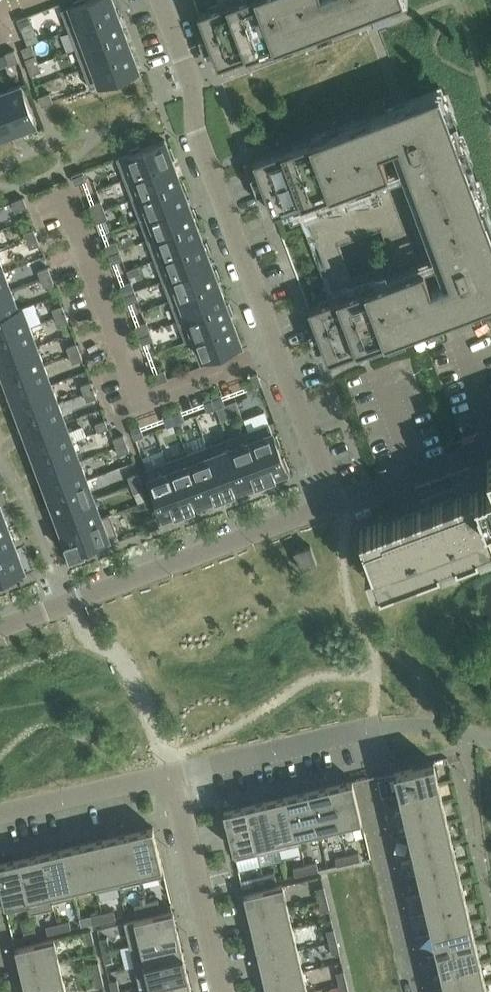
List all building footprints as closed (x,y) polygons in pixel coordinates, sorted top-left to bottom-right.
[(85,1),(85,0),(80,0),(75,2),(75,5),(61,10),(69,30),(117,12),(113,0),(88,0),(85,1)] [(230,1),(198,13),(218,65),(393,0),(233,0),(230,1)] [(117,12),(69,30),(76,49),(124,31),(117,12)] [(18,19),(21,28),(33,24),(29,15),(18,19)] [(124,31),(76,49),(83,68),(131,50),(124,31)] [(15,50),(5,53),(9,65),(19,61),(15,50)] [(131,50),(83,68),(91,88),(105,83),(106,85),(115,82),(114,79),(139,70),(131,50)] [(26,59),(29,67),(39,63),(36,55),(26,59)] [(29,67),(31,75),(42,71),(39,63),(29,67)] [(21,85),(1,93),(16,132),(36,125),(21,85)] [(439,91),(387,110),(254,160),(273,213),(304,201),(389,170),(386,161),(395,158),(391,145),(399,142),(407,162),(443,258),(442,258),(450,280),(433,286),(425,265),(309,308),(328,360),(490,299),(490,229),(439,91)] [(0,93),(0,138),(16,132),(1,93),(0,93)] [(39,97),(42,106),(53,102),(50,93),(39,97)] [(165,141),(127,155),(135,175),(172,161),(165,141)] [(172,161),(135,175),(142,196),(180,182),(172,161)] [(73,176),(76,184),(87,180),(84,172),(73,176)] [(180,182),(142,196),(150,216),(187,202),(180,182)] [(12,202),(16,211),(27,207),(24,197),(12,202)] [(90,205),(93,213),(104,209),(101,201),(90,205)] [(187,202),(150,216),(157,236),(195,222),(187,202)] [(93,215),(96,223),(107,219),(104,211),(93,215)] [(195,222),(157,236),(165,256),(202,242),(195,222)] [(24,233),(27,241),(37,237),(34,229),(24,233)] [(27,241),(30,248),(40,245),(37,237),(27,241)] [(105,246),(108,254),(119,250),(116,241),(105,246)] [(202,242),(165,256),(173,277),(210,263),(202,242)] [(108,256),(111,264),(123,260),(120,252),(108,256)] [(210,263),(173,277),(180,297),(218,283),(210,263)] [(38,271),(41,279),(51,275),(48,267),(38,271)] [(0,272),(0,294),(11,290),(4,271),(0,272)] [(41,279),(44,287),(54,283),(51,275),(41,279)] [(120,287),(123,295),(134,291),(131,283),(120,287)] [(218,283),(180,297),(188,317),(225,303),(218,283)] [(0,294),(0,316),(23,307),(18,308),(11,290),(0,294)] [(123,297),(127,305),(138,301),(135,293),(123,297)] [(234,323),(231,315),(233,314),(230,304),(227,305),(226,303),(188,317),(178,321),(186,341),(234,323)] [(53,309),(56,317),(66,313),(63,305),(53,309)] [(0,316),(0,338),(30,326),(23,307),(0,316)] [(56,317),(59,325),(69,321),(66,313),(56,317)] [(135,327),(138,335),(149,331),(146,323),(135,327)] [(242,344),(234,323),(186,341),(186,342),(195,338),(202,359),(207,357),(208,359),(218,356),(217,353),(242,344)] [(0,338),(0,360),(37,346),(30,326),(0,338)] [(138,337),(141,345),(153,341),(150,333),(138,337)] [(67,347),(70,355),(80,352),(77,344),(67,347)] [(0,360),(0,366),(5,379),(45,365),(37,346),(0,360)] [(70,355),(73,363),(83,359),(80,352),(70,355)] [(45,365),(5,379),(6,382),(4,383),(7,391),(9,390),(12,398),(52,384),(45,365)] [(152,374),(155,382),(166,378),(163,370),(152,374)] [(258,373),(248,376),(253,388),(262,384),(258,373)] [(81,386),(84,393),(94,390),(91,382),(81,386)] [(52,384),(12,398),(15,407),(13,408),(16,416),(19,415),(19,418),(59,403),(52,384)] [(84,393),(87,401),(97,397),(94,390),(84,393)] [(221,393),(212,397),(217,408),(226,405),(221,393)] [(212,397),(203,400),(208,411),(217,408),(212,397)] [(59,403),(19,418),(27,437),(66,422),(59,403)] [(181,409),(172,412),(176,423),(185,420),(181,409)] [(172,412),(163,415),(167,427),(176,423),(172,412)] [(96,424),(99,432),(109,428),(106,420),(96,424)] [(66,422),(27,437),(34,456),(73,441),(66,422)] [(269,423),(248,431),(266,479),(275,476),(276,478),(290,472),(285,458),(283,458),(278,446),(281,445),(277,436),(274,437),(269,423)] [(140,424),(131,428),(135,439),(144,435),(140,424)] [(248,431),(228,438),(246,487),(266,479),(248,431)] [(114,439),(117,446),(127,443),(124,435),(114,439)] [(228,438),(208,446),(226,494),(246,487),(228,438)] [(73,441),(34,456),(35,458),(32,459),(35,468),(38,467),(41,475),(80,460),(73,441)] [(117,446),(120,454),(130,450),(127,443),(117,446)] [(208,446),(187,453),(206,502),(226,494),(208,446)] [(187,453),(167,461),(185,509),(206,502),(187,453)] [(360,530),(381,584),(385,596),(490,557),(490,459),(487,460),(490,466),(471,473),(476,486),(360,530)] [(80,460),(41,475),(44,483),(42,484),(45,493),(47,492),(48,494),(87,479),(80,460)] [(167,461),(146,469),(164,517),(167,516),(168,519),(178,515),(177,512),(185,509),(167,461)] [(128,477),(131,485),(141,481),(138,473),(128,477)] [(87,479),(48,494),(55,513),(95,498),(87,479)] [(131,485),(134,493),(144,489),(141,481),(131,485)] [(95,498),(55,513),(62,532),(111,514),(110,513),(101,517),(95,498)] [(0,512),(0,534),(10,530),(3,511),(0,512)] [(111,514),(62,532),(66,543),(71,556),(85,551),(84,547),(95,543),(96,545),(105,542),(104,539),(118,534),(111,514)] [(145,521),(148,530),(160,526),(156,517),(145,521)] [(0,534),(0,556),(17,549),(10,530),(0,534)] [(311,545),(305,547),(295,551),(302,569),(318,563),(311,545)] [(0,556),(0,578),(25,569),(17,549),(0,556)] [(435,761),(395,770),(400,791),(440,782),(435,761)] [(331,784),(340,824),(362,819),(353,779),(331,784)] [(440,782),(400,791),(404,811),(444,802),(440,782)] [(331,784),(310,789),(319,829),(340,824),(331,784)] [(310,789),(289,794),(300,844),(302,843),(299,834),(319,829),(310,789)] [(289,794),(268,799),(279,849),(300,844),(289,794)] [(268,799),(247,804),(258,854),(279,849),(268,799)] [(444,802),(404,811),(409,831),(449,822),(444,802)] [(247,804),(225,809),(234,849),(255,844),(257,854),(258,854),(247,804)] [(449,822),(409,831),(414,851),(454,842),(449,822)] [(154,826),(130,831),(140,871),(142,881),(165,875),(154,826)] [(120,886),(121,886),(119,876),(140,871),(130,831),(108,837),(120,886)] [(108,837),(86,842),(97,891),(120,886),(108,837)] [(75,897),(76,896),(74,887),(94,882),(96,892),(97,891),(86,842),(64,847),(75,897)] [(454,842),(414,851),(418,871),(458,862),(454,842)] [(75,897),(64,847),(41,852),(53,902),(75,897)] [(50,892),(53,902),(41,852),(19,857),(29,897),(50,892)] [(361,860),(359,852),(348,855),(349,863),(361,860)] [(349,863),(348,855),(336,858),(338,866),(349,863)] [(0,862),(0,881),(5,903),(29,897),(19,857),(0,862)] [(319,870),(317,862),(306,865),(307,873),(319,870)] [(458,862),(418,871),(423,891),(463,881),(458,862)] [(307,873),(306,865),(294,868),(296,876),(307,873)] [(277,880),(275,872),(263,875),(265,883),(277,880)] [(265,883),(263,875),(252,878),(254,886),(265,883)] [(463,881),(423,891),(428,911),(468,901),(463,881)] [(283,885),(244,894),(250,916),(289,907),(283,885)] [(327,898),(325,886),(317,888),(320,900),(327,898)] [(330,910),(327,898),(320,900),(322,912),(330,910)] [(160,907),(159,900),(147,902),(149,910),(160,907)] [(468,901),(428,911),(432,931),(472,921),(468,901)] [(149,910),(147,902),(135,905),(137,913),(149,910)] [(289,907),(250,916),(255,938),(294,928),(289,907)] [(116,918),(114,910),(103,913),(104,921),(116,918)] [(174,911),(125,922),(130,945),(179,933),(174,911)] [(104,921),(103,913),(91,915),(93,923),(104,921)] [(72,928),(70,920),(58,923),(60,931),(72,928)] [(472,921),(432,931),(437,950),(477,941),(472,921)] [(60,931),(58,923),(46,926),(48,934),(60,931)] [(38,936),(36,928),(24,931),(26,939),(38,936)] [(294,928),(255,938),(260,959),(298,949),(294,928)] [(337,940),(335,929),(327,930),(330,942),(337,940)] [(94,942),(91,930),(84,932),(86,944),(94,942)] [(179,933),(130,945),(135,966),(184,954),(179,933)] [(111,949),(108,937),(100,939),(103,951),(111,949)] [(55,939),(16,948),(21,970),(60,961),(55,939)] [(340,952),(337,940),(330,942),(332,954),(340,952)] [(477,941),(437,950),(442,970),(482,961),(477,941)] [(106,963),(113,961),(111,949),(103,951),(106,963)] [(298,949),(260,959),(264,980),(303,970),(298,949)] [(184,954),(135,966),(140,987),(189,975),(184,954)] [(60,961),(21,970),(26,991),(65,982),(60,961)] [(482,961),(442,970),(446,990),(486,981),(482,961)] [(102,973),(99,962),(91,963),(94,975),(102,973)] [(264,980),(267,991),(306,991),(308,991),(303,970),(264,980)] [(347,982),(344,971),(337,973),(339,984),(347,982)] [(97,987),(104,985),(102,973),(94,975),(97,987)] [(150,985),(152,991),(193,991),(189,975),(140,987),(140,988),(150,985)] [(118,979),(110,981),(112,991),(117,991),(120,991),(118,979)] [(446,990),(447,991),(489,991),(486,981),(446,990)] [(26,991),(67,991),(65,982),(26,991)] [(347,982),(339,984),(341,991),(349,991),(347,982)]
